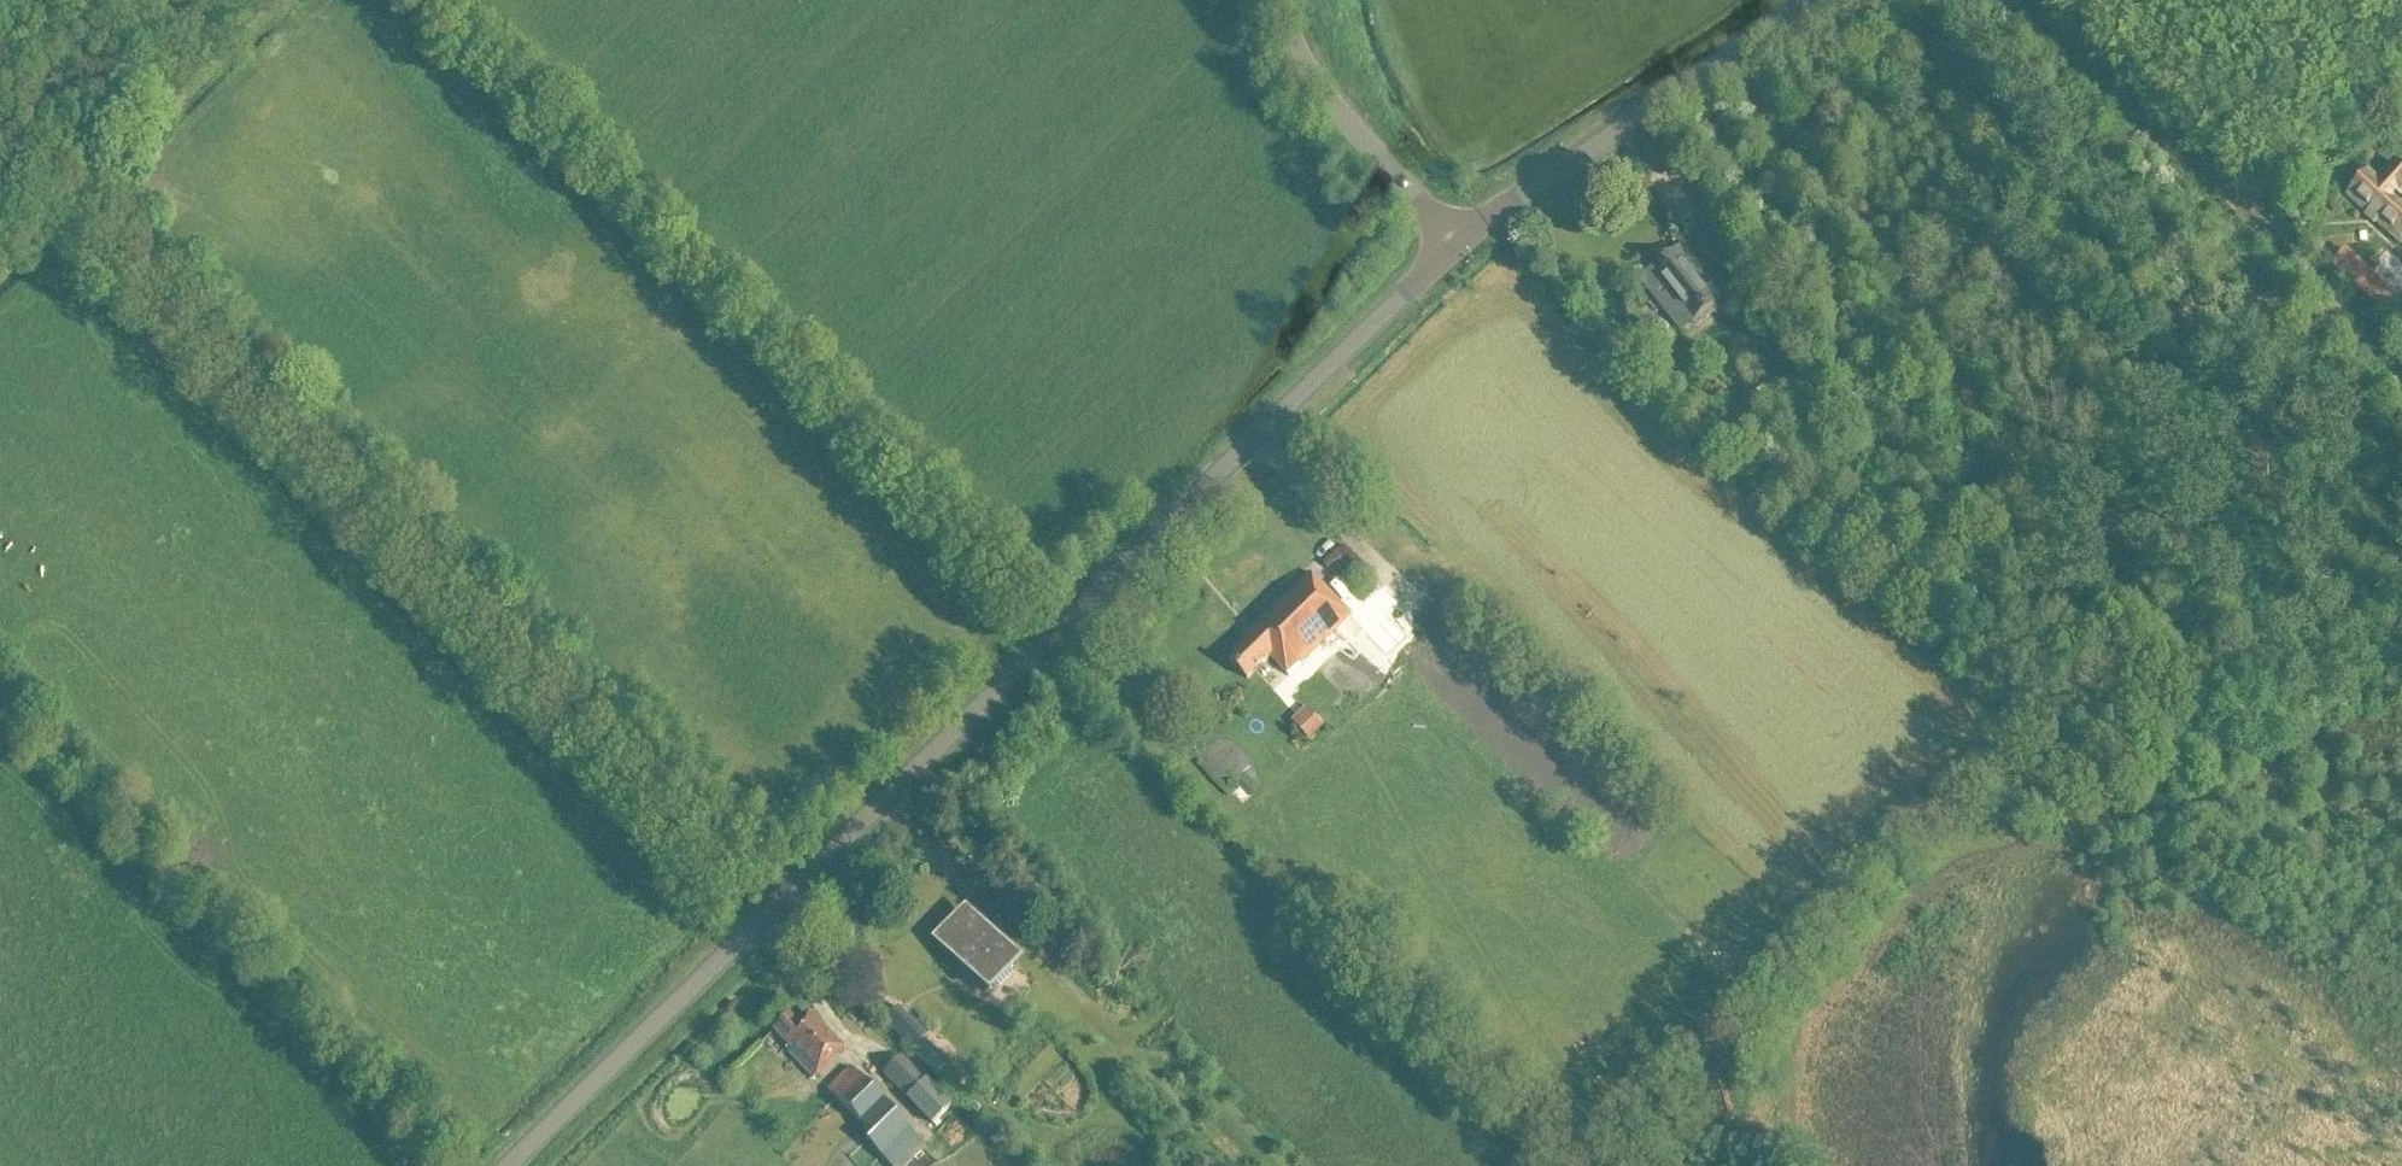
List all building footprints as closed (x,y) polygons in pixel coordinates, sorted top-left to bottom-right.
[(2394,164),(2378,182),(2369,174),(2347,197),(2400,246),(2401,243),(2401,171),(2394,164)] [(1747,224),(1727,202),(1696,229),(1716,251),(1747,224)] [(1675,324),(1687,315),(1698,329),(1718,313),(1712,305),(1723,296),(1690,253),(1678,263),(1675,259),(1655,275),(1663,284),(1651,293),(1675,324)] [(2382,312),(2395,297),(2368,273),(2355,287),(2382,312)] [(1289,681),(1352,619),(1310,577),(1235,651),(1240,656),(1231,665),(1248,683),(1270,661),(1289,681)] [(1411,635),(1388,612),(1377,623),(1399,646),(1411,635)] [(1308,707),(1292,723),(1311,743),(1327,727),(1308,707)] [(988,1000),(1020,967),(963,911),(931,943),(988,1000)] [(911,1052),(925,1038),(899,1010),(884,1024),(911,1052)] [(841,1051),(806,1017),(797,1027),(787,1018),(772,1033),(790,1052),(787,1055),(812,1081),(841,1051)] [(904,1096),(921,1079),(900,1059),(883,1076),(904,1096)] [(925,1149),(849,1071),(826,1093),(866,1134),(861,1139),(887,1165),(908,1165),(925,1149)] [(931,1128),(947,1113),(922,1087),(907,1101),(931,1128)]
